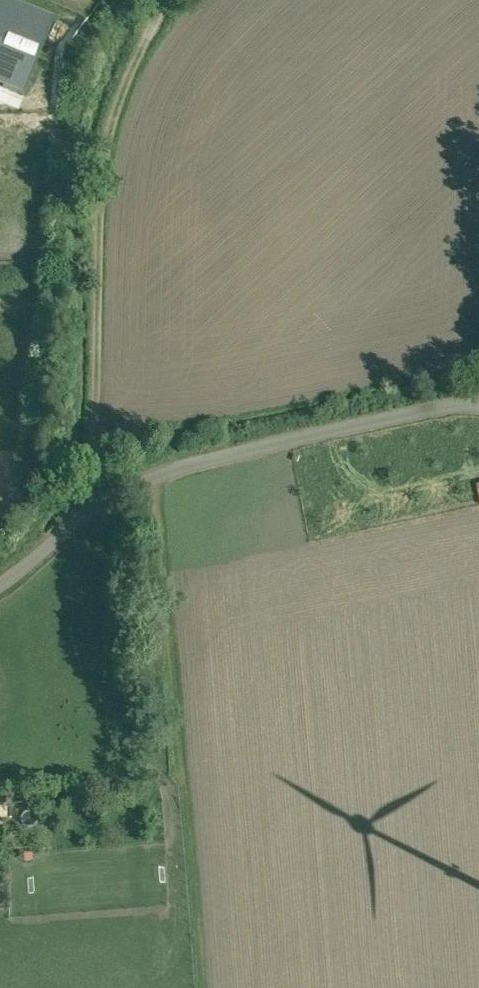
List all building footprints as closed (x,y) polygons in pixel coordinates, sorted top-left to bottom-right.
[(23,90),(54,14),(17,0),(0,0),(0,81),(23,90)]
